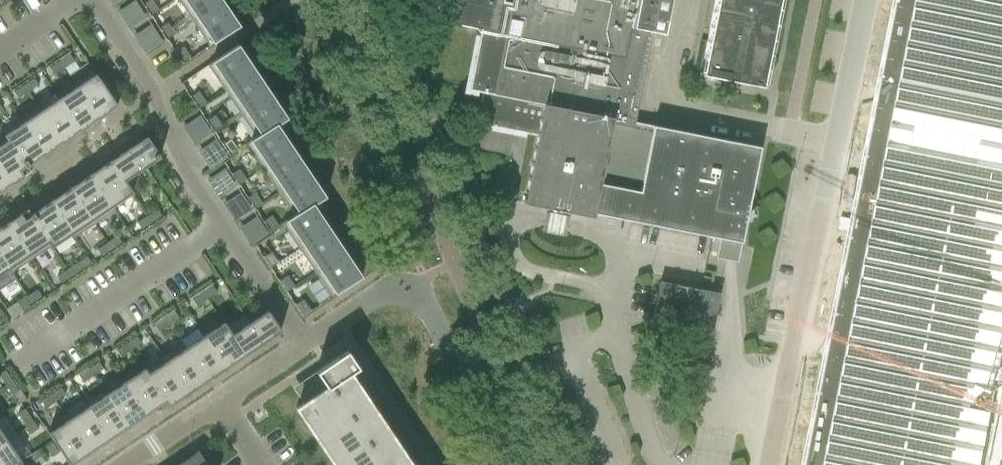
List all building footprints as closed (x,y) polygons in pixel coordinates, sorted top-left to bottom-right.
[(144,3),(151,14),(158,9),(152,0),(149,0),(144,3)] [(193,22),(224,2),(222,0),(178,0),(193,22)] [(731,241),(741,243),(760,147),(633,122),(651,31),(662,33),(668,0),(439,0),(436,20),(479,29),(467,89),(481,92),(475,123),(536,135),(523,203),(552,209),(553,204),(569,207),(568,212),(592,217),(593,213),(731,241)] [(709,27),(710,27),(707,41),(701,71),(701,72),(701,73),(699,73),(699,74),(722,78),(722,77),(730,78),(729,80),(762,86),(763,85),(761,85),(761,83),(762,84),(777,7),(776,7),(778,0),(715,0),(709,27)] [(806,464),(1001,464),(1001,0),(898,0),(806,464)] [(224,2),(193,22),(209,46),(240,26),(224,2)] [(167,23),(160,27),(167,38),(174,33),(167,23)] [(207,65),(223,89),(254,69),(253,67),(251,68),(239,50),(241,49),(238,45),(207,65)] [(183,47),(176,51),(183,61),(190,57),(183,47)] [(69,54),(59,61),(64,68),(74,61),(69,54)] [(59,61),(49,68),(54,74),(64,68),(59,61)] [(223,89),(239,113),(270,93),(269,91),(267,92),(255,74),(257,73),(254,69),(223,89)] [(93,70),(73,83),(76,87),(97,119),(101,117),(113,109),(117,106),(93,70)] [(33,78),(23,85),(28,92),(38,85),(33,78)] [(23,85),(13,92),(18,99),(28,92),(23,85)] [(76,87),(59,99),(80,131),(83,129),(95,121),(97,119),(76,87)] [(198,91),(192,96),(199,106),(205,101),(198,91)] [(239,113),(255,137),(276,123),(277,125),(287,118),(285,115),(283,116),(271,98),(273,97),(270,93),(239,113)] [(59,99),(42,110),(63,142),(65,141),(77,133),(80,131),(59,99)] [(39,106),(20,119),(44,155),(47,153),(59,145),(63,142),(42,110),(39,106)] [(182,124),(207,168),(227,158),(202,113),(182,124)] [(215,115),(208,119),(215,129),(222,124),(215,115)] [(20,119),(1,132),(5,137),(26,167),(27,166),(29,165),(41,157),(44,155),(20,119)] [(255,137),(246,144),(262,168),(292,147),(291,145),(289,146),(277,128),(279,127),(277,125),(276,123),(255,137)] [(475,128),(471,147),(509,154),(513,135),(475,128)] [(0,140),(0,168),(11,185),(31,171),(27,166),(26,167),(5,137),(0,140)] [(147,140),(148,140),(146,137),(144,139),(144,140),(134,146),(111,161),(111,162),(124,181),(160,157),(152,145),(151,146),(147,140)] [(230,139),(224,144),(231,154),(237,149),(230,139)] [(262,168),(278,192),(308,171),(307,169),(305,170),(293,152),(295,151),(292,147),(262,168)] [(111,161),(102,167),(100,164),(91,170),(93,173),(91,174),(91,175),(112,206),(132,193),(124,181),(111,162),(111,161)] [(11,185),(0,168),(0,192),(11,185)] [(239,169),(232,174),(239,184),(246,179),(239,169)] [(308,171),(278,192),(294,215),(312,203),(313,205),(325,197),(323,193),(321,194),(309,176),(311,175),(308,171)] [(91,174),(82,180),(80,177),(71,184),(73,186),(70,188),(71,189),(92,221),(94,224),(115,210),(112,206),(91,175),(91,174)] [(70,188),(62,194),(60,191),(51,197),(53,200),(49,202),(50,203),(71,234),(74,238),(94,224),(92,221),(71,189),(70,188)] [(255,193),(248,197),(255,208),(262,203),(255,193)] [(31,214),(30,215),(48,243),(50,246),(51,247),(71,234),(50,203),(49,202),(42,207),(40,204),(31,210),(33,213),(31,214)] [(305,245),(329,229),(327,225),(325,226),(313,208),(315,207),(313,205),(312,203),(294,215),(282,223),(283,225),(299,249),(305,245)] [(30,215),(31,214),(28,209),(19,215),(20,216),(10,222),(10,221),(6,224),(7,225),(28,257),(30,260),(50,246),(48,243),(30,215)] [(156,209),(146,216),(148,218),(151,223),(161,216),(156,209)] [(136,223),(141,229),(151,223),(148,218),(146,216),(136,223)] [(271,216),(265,220),(271,230),(278,225),(271,216)] [(10,273),(30,260),(28,257),(7,225),(6,224),(0,228),(0,258),(10,273)] [(346,252),(343,249),(342,250),(329,232),(331,231),(329,229),(305,245),(299,249),(315,273),(321,269),(346,252)] [(107,243),(108,245),(111,249),(121,243),(117,236),(107,243)] [(108,245),(107,243),(97,249),(101,256),(111,250),(111,249),(108,245)] [(271,252),(264,256),(271,266),(278,262),(271,252)] [(331,297),(362,276),(359,273),(358,274),(346,256),(347,255),(346,252),(321,269),(315,273),(331,297)] [(15,279),(10,273),(0,258),(0,289),(15,279)] [(71,276),(81,269),(77,263),(67,269),(68,271),(71,276)] [(71,276),(68,271),(67,269),(57,276),(61,283),(71,276)] [(287,276),(280,280),(287,290),(294,286),(287,276)] [(652,322),(711,334),(719,293),(660,281),(652,322)] [(206,298),(207,299),(217,293),(212,286),(202,293),(206,298)] [(28,298),(31,303),(41,296),(37,290),(27,296),(28,298)] [(192,299),(197,306),(207,299),(206,298),(202,293),(192,299)] [(21,310),(31,303),(28,298),(27,296),(17,303),(21,310)] [(303,314),(310,309),(303,299),(296,304),(303,314)] [(179,318),(174,311),(164,318),(168,324),(169,325),(179,318)] [(231,335),(245,355),(280,331),(267,311),(231,335)] [(159,331),(169,325),(168,324),(164,318),(154,325),(159,331)] [(226,367),(245,355),(231,335),(224,323),(205,335),(226,367)] [(207,380),(226,367),(205,335),(186,348),(207,380)] [(131,350),(141,343),(136,337),(126,343),(130,349),(131,350)] [(130,349),(126,343),(116,350),(121,357),(131,350),(130,349)] [(188,393),(207,380),(186,348),(183,344),(164,357),(188,393)] [(295,408),(296,410),(333,464),(411,464),(350,374),(356,369),(358,368),(346,351),(315,372),(315,373),(301,382),(311,397),(295,408)] [(164,402),(168,407),(188,393),(164,357),(145,370),(166,401),(164,402)] [(92,374),(93,376),(103,369),(98,362),(88,369),(92,374)] [(93,376),(92,374),(88,369),(78,376),(83,382),(93,376)] [(144,369),(125,382),(147,414),(154,409),(153,407),(161,402),(162,403),(164,402),(166,401),(145,370),(144,369)] [(5,385),(7,383),(12,380),(5,370),(0,373),(0,377),(5,385)] [(12,381),(12,380),(7,383),(5,385),(12,394),(18,390),(12,381)] [(125,382),(106,395),(127,426),(135,421),(134,420),(142,414),(143,416),(147,414),(125,382)] [(50,394),(54,400),(55,401),(65,394),(60,387),(50,394)] [(54,400),(50,394),(40,401),(45,408),(55,401),(54,400)] [(109,439),(116,434),(115,433),(123,427),(124,429),(127,426),(106,395),(88,407),(109,439)] [(64,417),(67,421),(88,453),(97,447),(96,445),(104,440),(105,441),(109,439),(88,407),(85,403),(64,417)] [(31,419),(24,409),(18,413),(24,423),(31,419)] [(38,429),(31,419),(24,423),(31,433),(38,429)] [(88,453),(67,421),(48,433),(70,464),(78,459),(77,458),(85,453),(86,454),(88,453)] [(21,462),(7,442),(0,447),(0,464),(16,464),(21,462)] [(59,452),(52,442),(45,447),(52,457),(59,452)] [(177,464),(207,464),(198,451),(177,464)]
